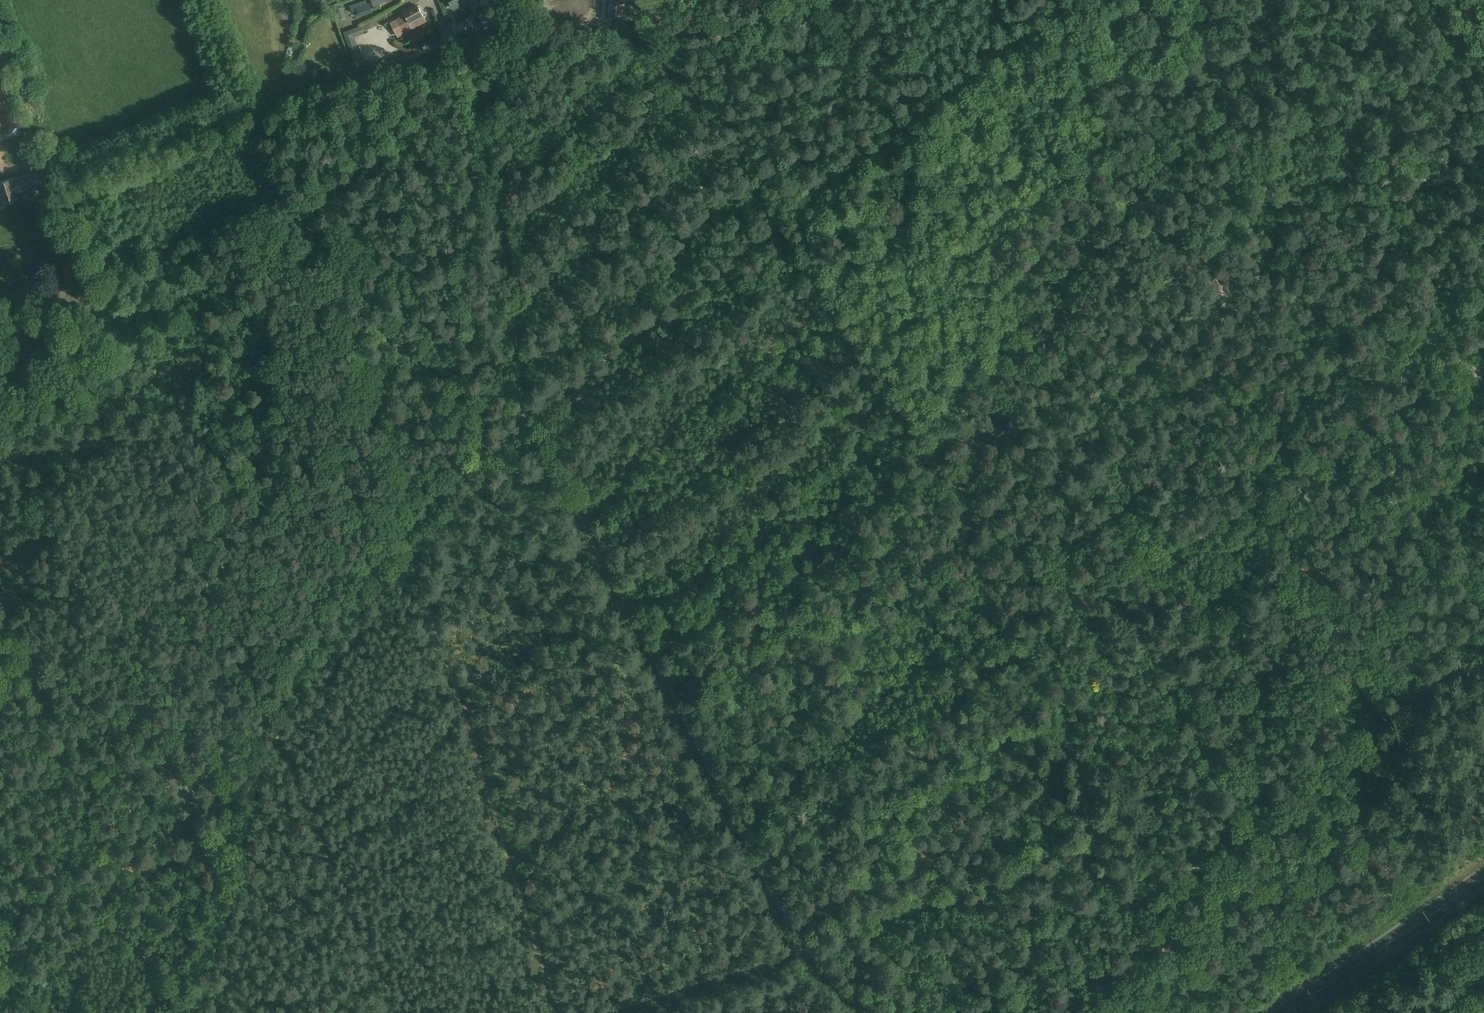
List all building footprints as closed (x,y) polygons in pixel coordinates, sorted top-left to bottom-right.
[(290,9),(299,11),(301,0),(292,0),(290,9)] [(368,3),(366,0),(365,0),(350,5),(352,12),(357,10),(359,16),(373,11),(370,3),(368,3)] [(607,16),(615,17),(616,0),(609,0),(607,16)] [(423,15),(418,4),(404,12),(405,14),(397,18),(405,32),(426,21),(423,15)] [(338,15),(345,12),(343,5),(335,8),(338,15)] [(360,49),(359,47),(355,37),(365,33),(362,25),(344,32),(352,52),(360,49)] [(12,127),(23,123),(18,110),(9,113),(7,114),(12,127)] [(0,197),(2,201),(16,197),(14,191),(21,189),(21,191),(28,188),(28,187),(33,185),(41,183),(38,172),(15,179),(14,177),(11,178),(0,181),(0,197)] [(50,196),(53,207),(74,201),(71,190),(50,196)] [(54,237),(58,232),(57,226),(54,225),(50,210),(44,212),(48,226),(46,229),(47,235),(54,237)]
